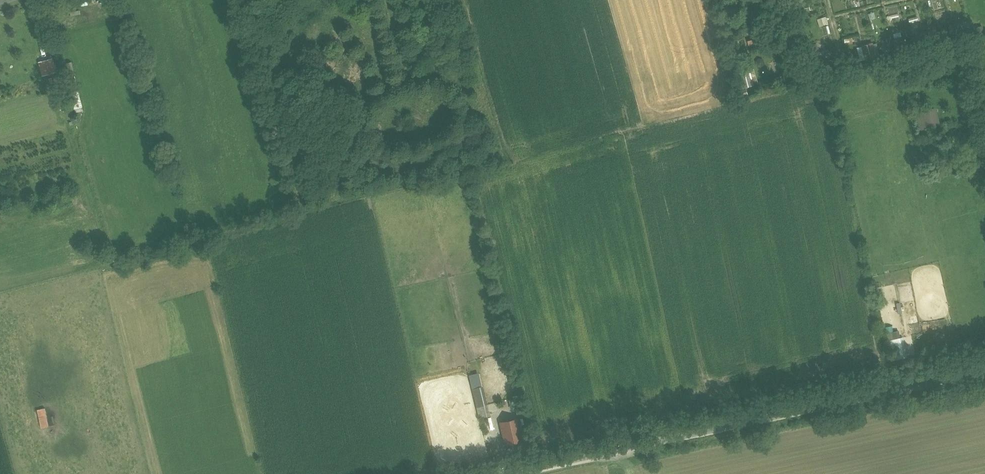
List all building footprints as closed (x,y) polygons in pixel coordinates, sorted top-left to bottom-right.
[(820,27),(829,24),(827,17),(818,20),(820,27)] [(966,20),(955,23),(958,35),(970,32),(966,20)] [(914,30),(907,32),(908,40),(916,39),(914,30)] [(933,30),(925,32),(927,43),(936,40),(935,35),(933,30)] [(762,35),(747,39),(749,46),(764,42),(762,35)] [(903,37),(895,39),(897,50),(902,49),(906,48),(906,47),(907,47),(906,46),(903,37)] [(872,44),(863,46),(866,57),(875,55),(874,50),(872,44)] [(827,58),(816,61),(819,70),(830,67),(827,58)] [(52,59),(40,62),(44,76),(56,73),(52,59)] [(750,70),(736,73),(739,86),(741,86),(742,88),(754,85),(750,70)] [(783,75),(774,78),(776,85),(785,83),(783,75)] [(776,85),(774,78),(759,82),(762,89),(776,85)] [(901,338),(899,331),(894,332),(886,334),(888,341),(901,338)] [(901,338),(888,341),(893,360),(908,356),(903,338),(901,338)] [(469,375),(472,389),(483,387),(479,373),(469,375)] [(483,387),(472,389),(475,401),(485,398),(483,387)] [(485,398),(475,401),(479,418),(489,416),(485,398)] [(37,410),(41,429),(50,427),(45,408),(37,410)] [(512,416),(495,420),(500,441),(517,437),(512,416)]
